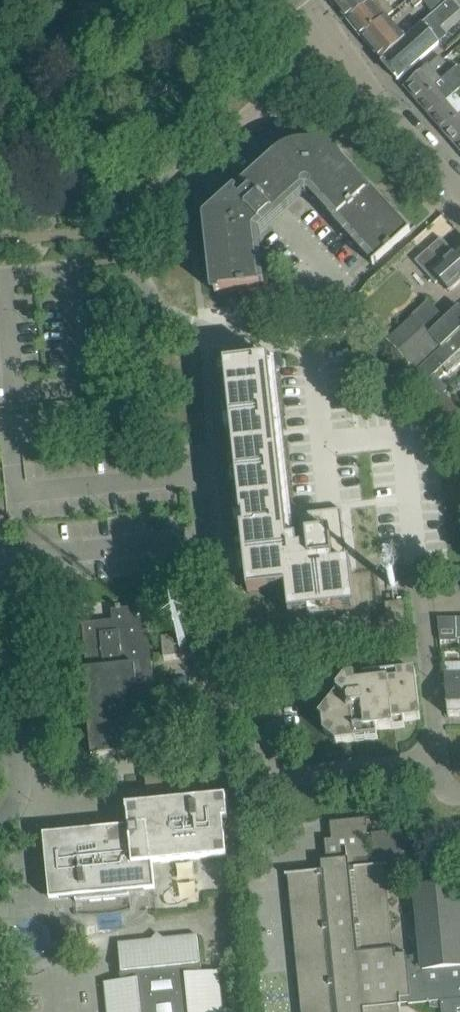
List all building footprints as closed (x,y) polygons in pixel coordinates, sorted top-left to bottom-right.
[(347,20),(371,1),(370,0),(332,0),(347,20)] [(387,16),(393,11),(385,0),(372,0),(371,1),(347,20),(360,37),(387,16)] [(450,0),(405,38),(380,60),(397,80),(413,67),(439,42),(431,33),(458,10),(450,0)] [(380,60),(405,38),(387,16),(360,37),(380,60)] [(418,103),(454,71),(451,67),(440,55),(419,75),(404,88),(418,103)] [(455,96),(459,92),(459,66),(454,71),(418,103),(430,117),(455,96)] [(459,116),(459,102),(455,96),(430,117),(442,132),(459,116)] [(459,141),(459,116),(442,132),(455,146),(459,141)] [(339,162),(339,161),(333,155),(325,151),(317,148),(308,147),(300,147),(291,149),(284,153),(277,158),(276,159),(269,166),(264,161),(262,163),(263,164),(256,171),(255,170),(241,182),(245,187),(235,196),(231,192),(218,204),(221,208),(207,221),(215,293),(260,288),(254,232),(261,225),(261,224),(266,219),(271,215),(272,216),(302,189),(302,184),(304,181),(309,182),(312,184),(311,189),(377,262),(410,231),(398,218),(395,221),(388,213),(391,210),(389,208),(386,211),(379,204),(383,201),(359,175),(356,178),(349,171),(353,167),(351,166),(346,170),(339,162)] [(459,282),(459,247),(433,272),(430,268),(425,272),(435,283),(440,279),(450,291),(459,282)] [(459,332),(459,307),(459,306),(429,334),(413,315),(386,339),(409,365),(415,372),(459,332)] [(459,351),(459,332),(415,372),(408,379),(419,390),(459,351)] [(269,360),(224,365),(224,368),(227,368),(228,379),(226,380),(229,408),(231,408),(233,419),(230,420),(230,423),(233,423),(234,434),(232,434),(235,463),(237,463),(239,474),(236,474),(236,478),(239,478),(240,489),(238,489),(241,518),(243,518),(245,529),(241,529),(243,546),(245,546),(245,549),(246,560),(244,560),(244,563),(246,563),(248,577),(246,578),(248,594),(286,589),(289,616),(309,614),(309,612),(320,610),(320,612),(324,612),(323,610),(335,609),(335,611),(355,608),(350,564),(346,564),(346,558),(341,510),(298,514),(301,540),(289,542),(269,360)] [(443,396),(434,405),(450,422),(459,413),(459,409),(445,394),(443,396)] [(450,422),(459,432),(459,413),(450,422)] [(407,632),(404,601),(385,603),(386,616),(379,617),(381,635),(407,632)] [(139,664),(134,610),(134,607),(111,609),(113,623),(97,625),(96,622),(82,623),(87,669),(83,669),(91,756),(143,751),(139,708),(156,706),(152,662),(139,664)] [(456,639),(456,627),(456,617),(437,618),(440,641),(456,641),(456,639)] [(162,637),(164,657),(176,656),(174,636),(162,637)] [(415,671),(397,673),(398,681),(356,685),(355,678),(347,679),(338,690),(338,693),(319,716),(323,719),(324,734),(336,743),(357,741),(356,732),(394,728),(393,722),(421,719),(415,671)] [(444,673),(448,716),(459,716),(459,673),(444,673)] [(164,788),(163,777),(162,769),(145,771),(147,790),(164,788)] [(128,813),(129,827),(148,826),(152,863),(153,864),(227,857),(223,820),(228,820),(226,797),(126,806),(127,813),(128,813)] [(330,822),(330,823),(334,823),(336,839),(325,840),(327,862),(322,862),(323,871),(285,875),(286,876),(287,876),(301,1011),(395,1011),(395,1006),(429,1002),(430,1007),(441,1009),(442,1011),(459,1011),(459,900),(458,884),(415,888),(422,956),(405,957),(405,952),(404,952),(404,955),(396,956),(395,949),(389,949),(388,933),(392,933),(389,910),(386,910),(382,878),(386,877),(385,866),(387,866),(388,876),(400,875),(400,879),(436,876),(434,852),(410,854),(408,830),(372,834),(374,857),(370,858),(368,834),(366,820),(368,819),(368,818),(330,822)] [(152,863),(148,826),(129,827),(44,835),(50,900),(75,898),(76,902),(130,897),(130,892),(155,890),(153,864),(152,863)] [(219,971),(201,972),(197,935),(118,943),(122,981),(104,982),(107,1011),(223,1011),(219,971)]
